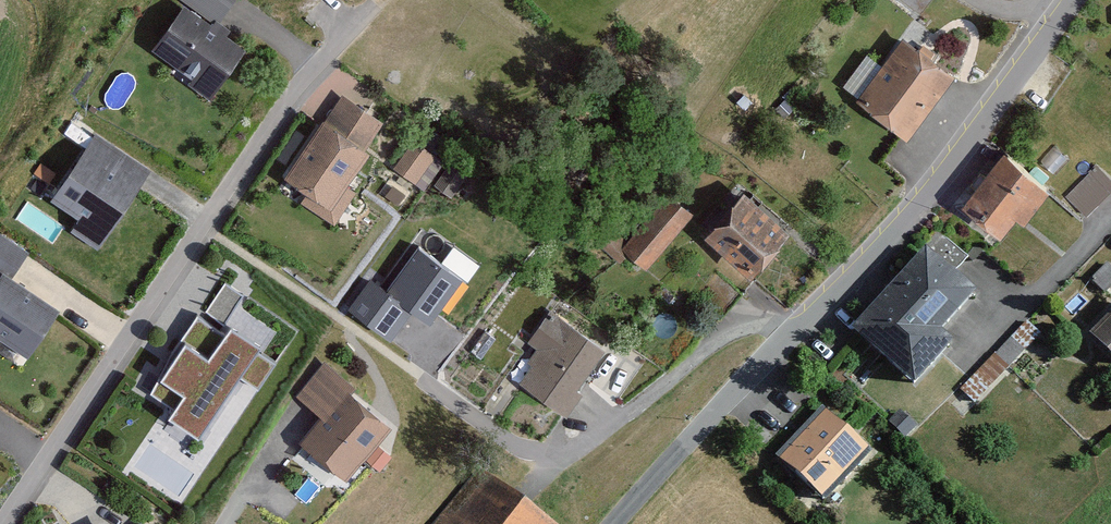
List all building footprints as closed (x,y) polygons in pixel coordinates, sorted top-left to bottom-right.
[(229,0),(176,0),(137,60),(206,103),(243,45),(213,26),(230,0),(229,0)] [(945,72),(896,36),(849,98),(898,134),(945,72)] [(341,109),(291,183),(333,211),(383,136),(341,109)] [(442,157),(412,138),(395,164),(425,183),(442,157)] [(992,149),(956,198),(1001,231),(1037,182),(992,149)] [(134,188),(87,153),(55,196),(102,231),(134,188)] [(1110,186),(1110,178),(1094,162),(1065,192),(1086,212),(1110,186)] [(666,185),(615,242),(640,265),(692,208),(666,185)] [(777,226),(729,186),(692,232),(741,271),(777,226)] [(0,231),(0,257),(17,269),(29,252),(0,231)] [(920,246),(848,325),(909,380),(947,339),(935,332),(971,292),(920,246)] [(461,282),(419,252),(388,297),(371,285),(353,311),(391,337),(410,311),(431,325),(461,282)] [(6,276),(0,284),(0,337),(32,359),(63,314),(6,276)] [(224,317),(241,290),(226,280),(208,307),(224,317)] [(596,344),(545,312),(492,398),(543,429),(596,344)] [(1091,332),(1110,355),(1110,314),(1091,332)] [(168,398),(156,417),(191,440),(250,350),(215,328),(192,362),(171,348),(147,384),(168,398)] [(361,388),(316,442),(360,479),(405,425),(361,388)] [(815,411),(774,458),(819,496),(860,449),(815,411)] [(477,467),(433,523),(552,523),(477,467)]
